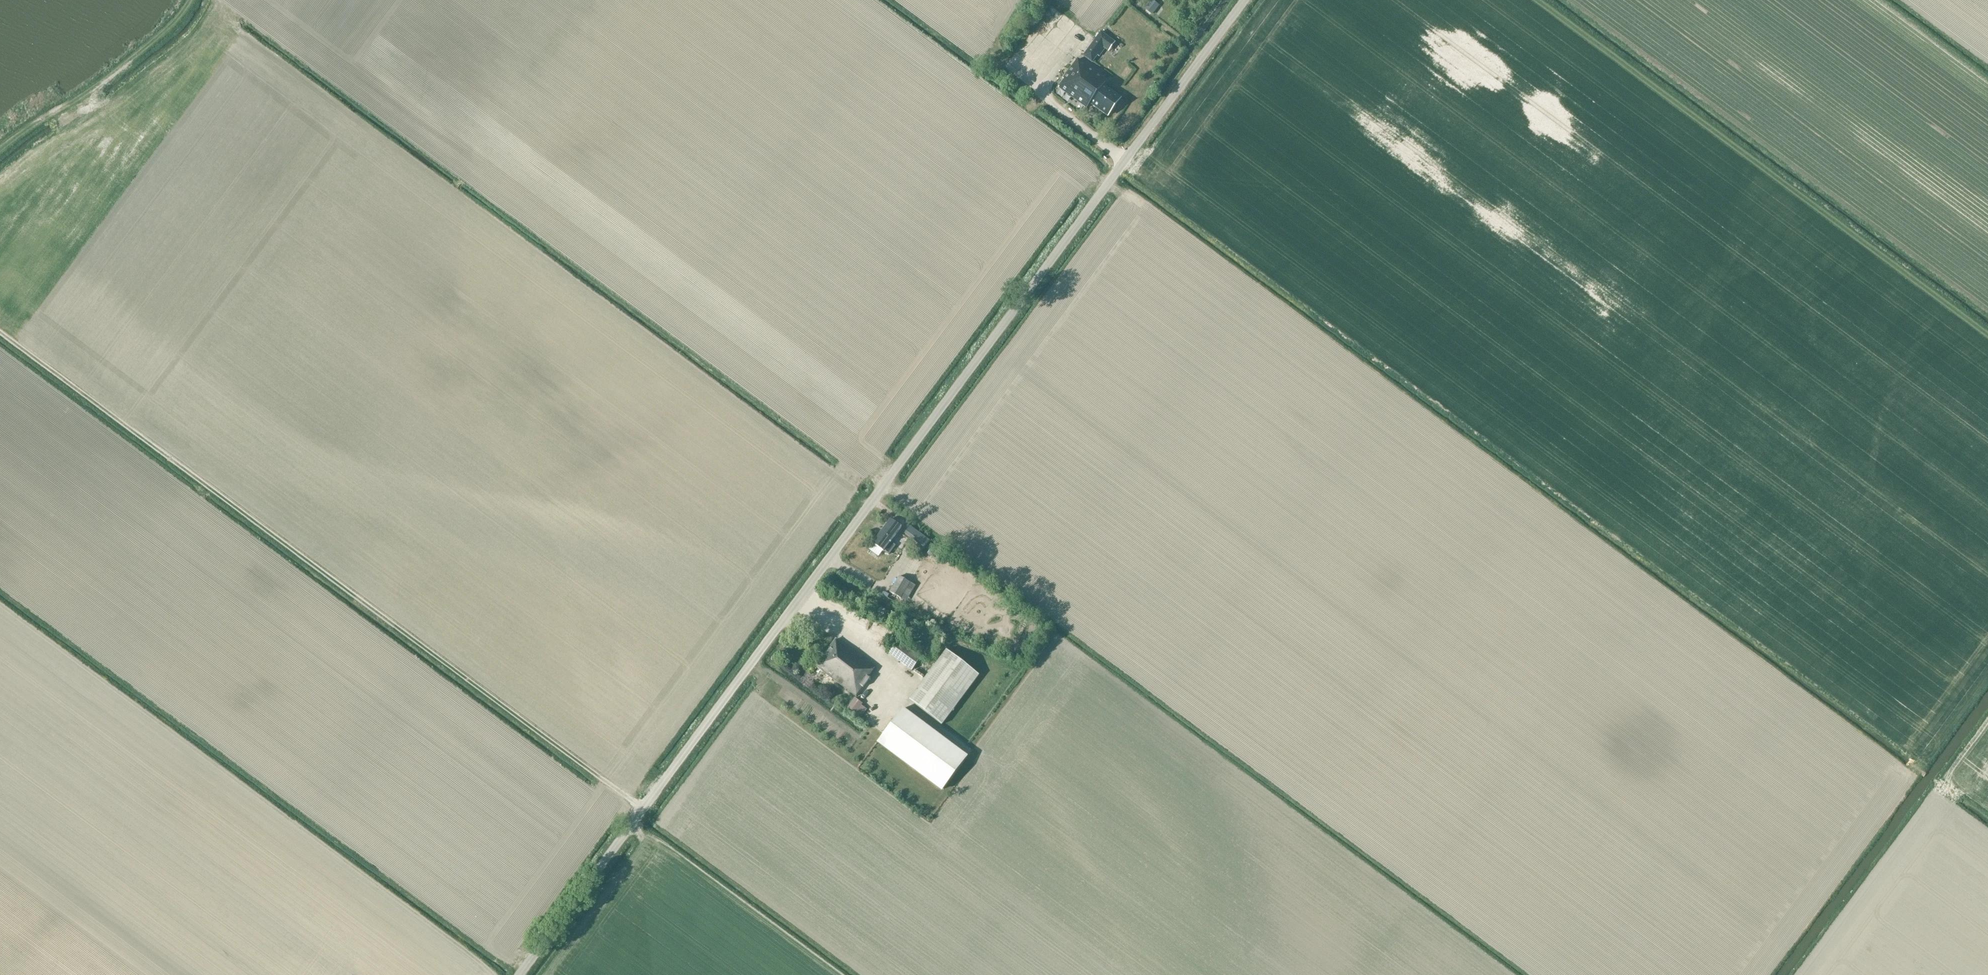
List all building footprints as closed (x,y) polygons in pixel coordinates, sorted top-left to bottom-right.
[(1146,8),(1152,13),(1159,5),(1152,0),(1146,8)] [(1098,58),(1105,49),(1102,46),(1108,38),(1100,33),(1083,57),(1092,63),(1097,57),(1098,58)] [(1079,36),(1076,41),(1084,45),(1086,39),(1079,36)] [(1115,43),(1108,38),(1102,46),(1105,49),(1109,51),(1115,43)] [(1087,109),(1090,104),(1108,117),(1121,98),(1104,85),(1107,80),(1078,59),(1063,80),(1064,81),(1058,89),(1087,109)] [(896,546),(892,542),(903,527),(891,518),(872,543),(888,555),(896,546)] [(904,534),(924,549),(930,540),(911,526),(904,534)] [(927,554),(937,562),(943,555),(933,547),(927,554)] [(871,558),(880,566),(885,561),(875,553),(871,558)] [(899,576),(890,593),(906,602),(916,586),(899,576)] [(875,668),(836,639),(815,666),(857,697),(875,668)] [(923,656),(900,640),(889,654),(912,671),(923,656)] [(980,676),(946,650),(909,700),(943,725),(980,676)] [(848,708),(861,718),(867,710),(861,705),(863,704),(855,698),(848,708)] [(877,743),(886,750),(942,792),(968,757),(903,708),(877,743)]
